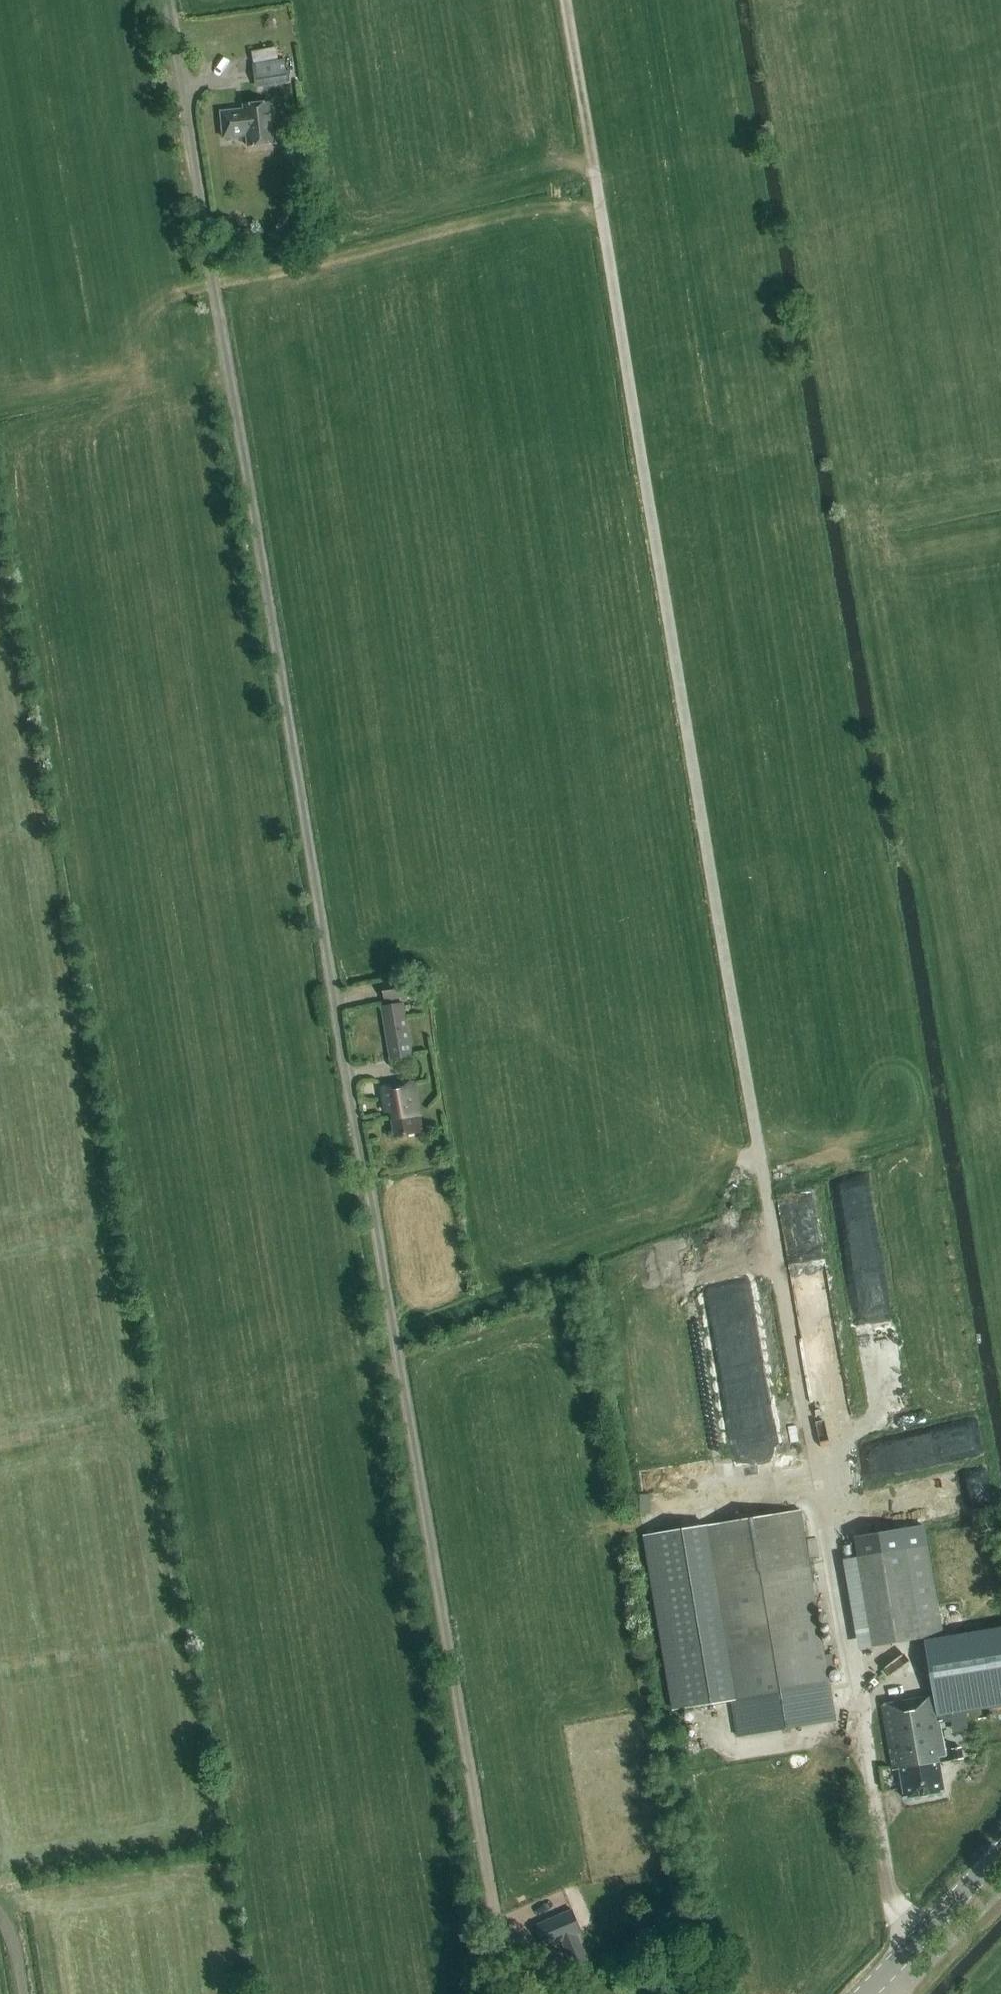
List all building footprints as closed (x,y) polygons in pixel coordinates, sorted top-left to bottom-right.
[(256,88),(288,83),(285,59),(253,64),(256,88)] [(243,104),(243,108),(220,111),(223,139),(246,136),(248,147),(278,143),(273,101),(243,104)] [(404,980),(381,983),(384,1001),(407,997),(404,980)] [(381,1007),(391,1060),(412,1056),(403,1003),(381,1007)] [(395,1137),(424,1132),(415,1083),(382,1088),(386,1113),(391,1112),(395,1137)] [(756,1347),(747,1288),(721,1291),(729,1351),(756,1347)] [(801,1510),(643,1536),(672,1711),(732,1701),(738,1736),(836,1719),(801,1510)] [(940,1635),(925,1546),(858,1557),(873,1646),(940,1635)] [(928,1655),(934,1696),(935,1696),(940,1723),(953,1721),(951,1711),(1000,1703),(1000,1643),(928,1655)] [(934,1696),(882,1705),(893,1770),(899,1769),(905,1799),(945,1792),(939,1757),(945,1756),(940,1723),(935,1696),(934,1696)] [(964,1758),(962,1747),(952,1749),(954,1760),(964,1758)] [(561,1942),(574,1971),(594,1962),(581,1933),(583,1932),(572,1908),(535,1925),(546,1949),(561,1942)]
